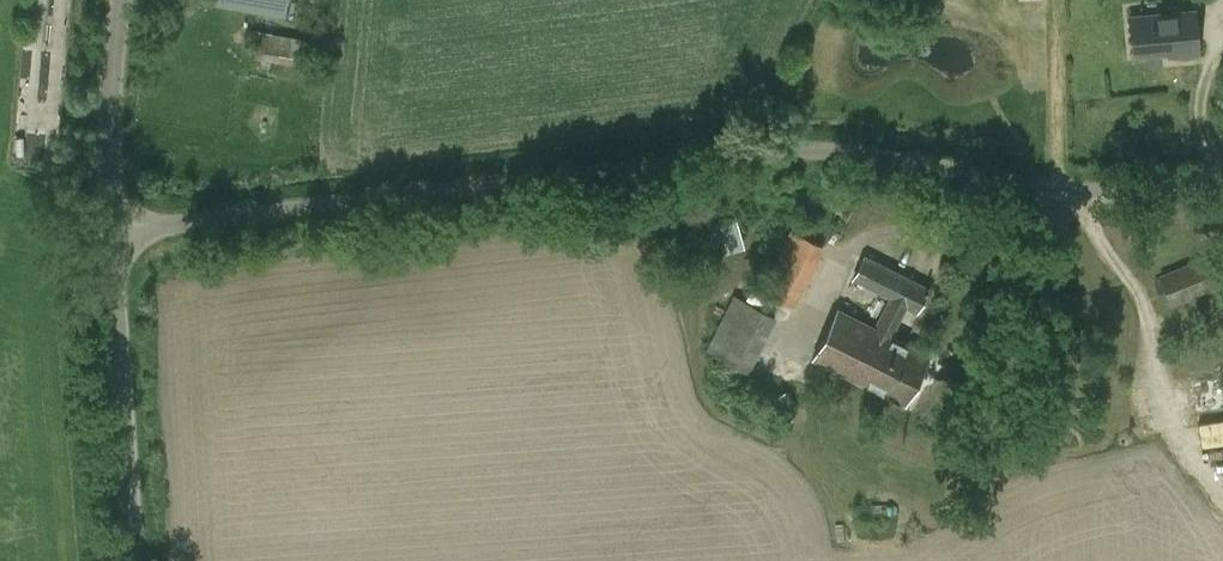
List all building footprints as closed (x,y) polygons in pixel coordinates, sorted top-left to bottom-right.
[(287,0),(207,0),(206,4),(284,18),(287,0)] [(1195,11),(1130,17),(1133,54),(1174,50),(1175,55),(1199,53),(1195,11)] [(301,66),(305,39),(257,31),(252,57),(301,66)] [(743,213),(703,221),(709,253),(749,246),(743,213)] [(794,306),(825,246),(791,229),(761,289),(794,306)] [(918,313),(930,287),(865,255),(852,280),(888,298),(875,324),(893,335),(907,307),(918,313)] [(1172,307),(1220,287),(1207,255),(1158,275),(1172,307)] [(749,373),(777,317),(734,295),(706,350),(749,373)] [(904,404),(929,354),(839,309),(814,358),(904,404)] [(1199,369),(1201,418),(1222,417),(1222,368),(1199,369)]
